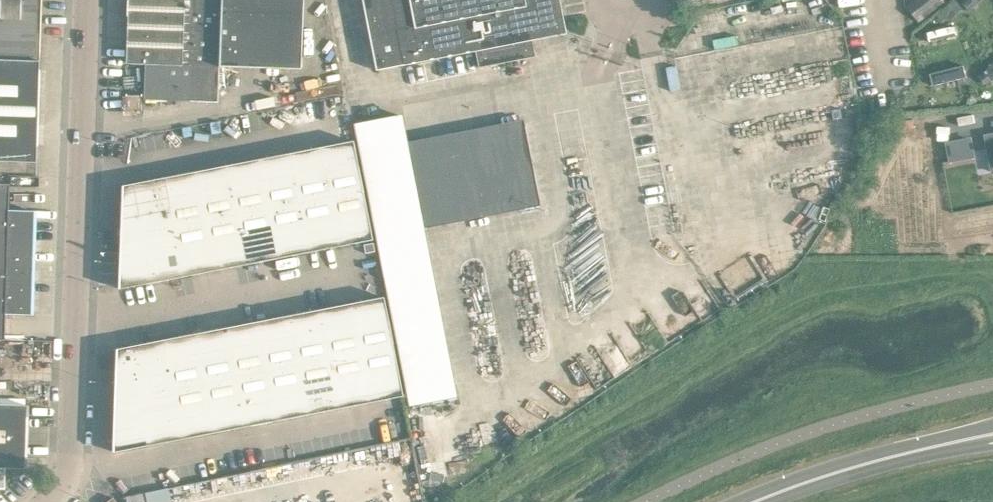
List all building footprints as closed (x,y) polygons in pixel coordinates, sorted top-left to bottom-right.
[(38,60),(38,54),(40,0),(0,0),(0,59),(38,60)] [(125,62),(144,63),(143,98),(176,99),(176,92),(212,94),(213,64),(217,64),(217,66),(299,68),(302,0),(128,0),(125,62)] [(564,32),(558,0),(361,0),(368,35),(369,34),(395,29),(402,64),(474,50),(477,67),(533,56),(530,39),(564,33),(564,32)] [(945,2),(944,0),(909,0),(908,1),(918,18),(945,2)] [(968,10),(980,0),(961,0),(960,1),(968,10)] [(955,25),(926,32),(929,41),(957,35),(955,25)] [(0,59),(0,161),(35,162),(38,60),(0,59)] [(979,74),(987,83),(992,78),(992,62),(979,74)] [(929,73),(932,85),(966,76),(963,65),(929,73)] [(126,109),(139,109),(138,93),(125,94),(126,109)] [(468,216),(467,211),(514,202),(510,178),(463,187),(453,135),(403,145),(419,225),(468,216)] [(947,138),(950,160),(974,157),(972,136),(947,138)] [(351,140),(319,146),(329,196),(361,189),(351,140)] [(288,152),(297,202),(329,196),(319,146),(288,152)] [(288,152),(256,159),(266,208),(297,202),(288,152)] [(225,165),(234,214),(266,208),(256,159),(225,165)] [(203,220),(234,214),(225,165),(193,171),(203,220)] [(172,226),(203,220),(193,171),(162,177),(169,211),(172,226)] [(125,186),(124,219),(169,211),(162,177),(122,184),(122,187),(125,186)] [(28,314),(31,210),(7,209),(8,183),(0,183),(0,339),(3,339),(4,313),(28,314)] [(361,189),(329,196),(338,245),(371,239),(361,189)] [(307,251),(338,245),(329,196),(297,202),(307,251)] [(297,202),(266,208),(275,257),(307,251),(297,202)] [(244,264),(275,257),(266,208),(234,214),(244,264)] [(124,219),(122,252),(175,242),(172,226),(169,211),(124,219)] [(213,270),(244,264),(234,214),(203,220),(213,270)] [(181,276),(213,270),(203,220),(172,226),(175,242),(181,276)] [(181,276),(175,242),(122,252),(121,285),(119,286),(119,288),(181,276)] [(359,352),(391,346),(382,296),(349,302),(359,352)] [(359,352),(349,302),(318,308),(328,358),(359,352)] [(328,358),(318,308),(287,315),(296,364),(328,358)] [(265,370),(296,364),(287,315),(255,321),(265,370)] [(255,321),(224,327),(233,376),(265,370),(255,321)] [(233,376),(224,327),(192,333),(202,382),(233,376)] [(171,388),(202,382),(192,333),(161,339),(168,373),(171,388)] [(168,373),(161,339),(116,348),(116,350),(119,349),(118,382),(168,373)] [(359,352),(369,401),(401,395),(391,346),(359,352)] [(328,358),(337,407),(369,401),(359,352),(328,358)] [(296,364),(306,413),(337,407),(328,358),(296,364)] [(274,420),(306,413),(296,364),(265,370),(274,420)] [(265,370),(233,376),(243,426),(274,420),(265,370)] [(168,373),(118,382),(116,415),(174,404),(171,388),(168,373)] [(202,382),(212,432),(243,426),(233,376),(202,382)] [(180,438),(212,432),(202,382),(171,388),(174,404),(180,438)] [(2,487),(3,467),(22,467),(25,404),(0,403),(0,487),(2,487)] [(116,415),(115,448),(113,449),(113,451),(180,438),(174,404),(116,415)] [(172,500),(169,485),(146,491),(149,501),(164,501),(172,500)]
